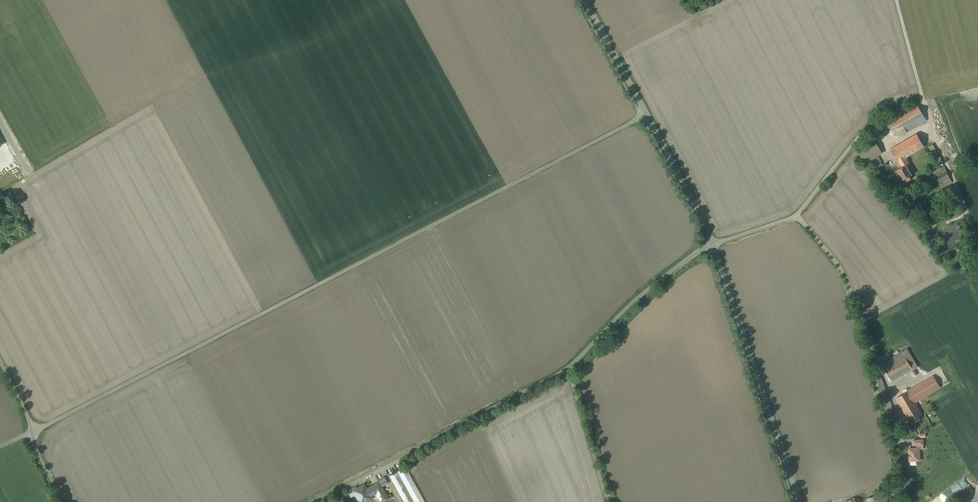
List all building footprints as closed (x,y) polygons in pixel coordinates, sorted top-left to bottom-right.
[(926,121),(915,104),(890,120),(901,137),(926,121)] [(923,147),(916,135),(892,149),(902,167),(906,165),(909,163),(905,157),(923,147)] [(882,156),(873,141),(856,152),(863,164),(869,161),(874,169),(881,164),(878,158),(882,156)] [(902,167),(897,170),(903,180),(913,175),(906,165),(902,167)] [(950,178),(945,171),(935,175),(940,184),(950,178)] [(917,178),(908,182),(913,192),(922,188),(917,178)] [(918,367),(907,348),(902,351),(882,363),(892,381),(913,369),(913,370),(918,367)] [(914,401),(915,402),(940,387),(934,376),(908,391),(904,393),(896,398),(902,408),(914,401)] [(893,408),(890,401),(886,403),(887,406),(884,407),(885,411),(893,408)] [(914,401),(902,408),(910,421),(922,414),(915,402),(914,401)] [(920,447),(908,447),(909,461),(921,461),(920,447)] [(390,476),(404,501),(425,501),(406,467),(390,476)] [(377,481),(378,483),(378,482),(381,487),(388,483),(384,477),(377,481)] [(365,490),(369,497),(370,497),(376,493),(381,501),(382,501),(388,498),(381,487),(378,482),(378,483),(365,490)] [(370,497),(369,497),(365,490),(363,485),(357,488),(356,486),(347,490),(349,494),(354,492),(360,501),(365,501),(371,499),(370,497)]
